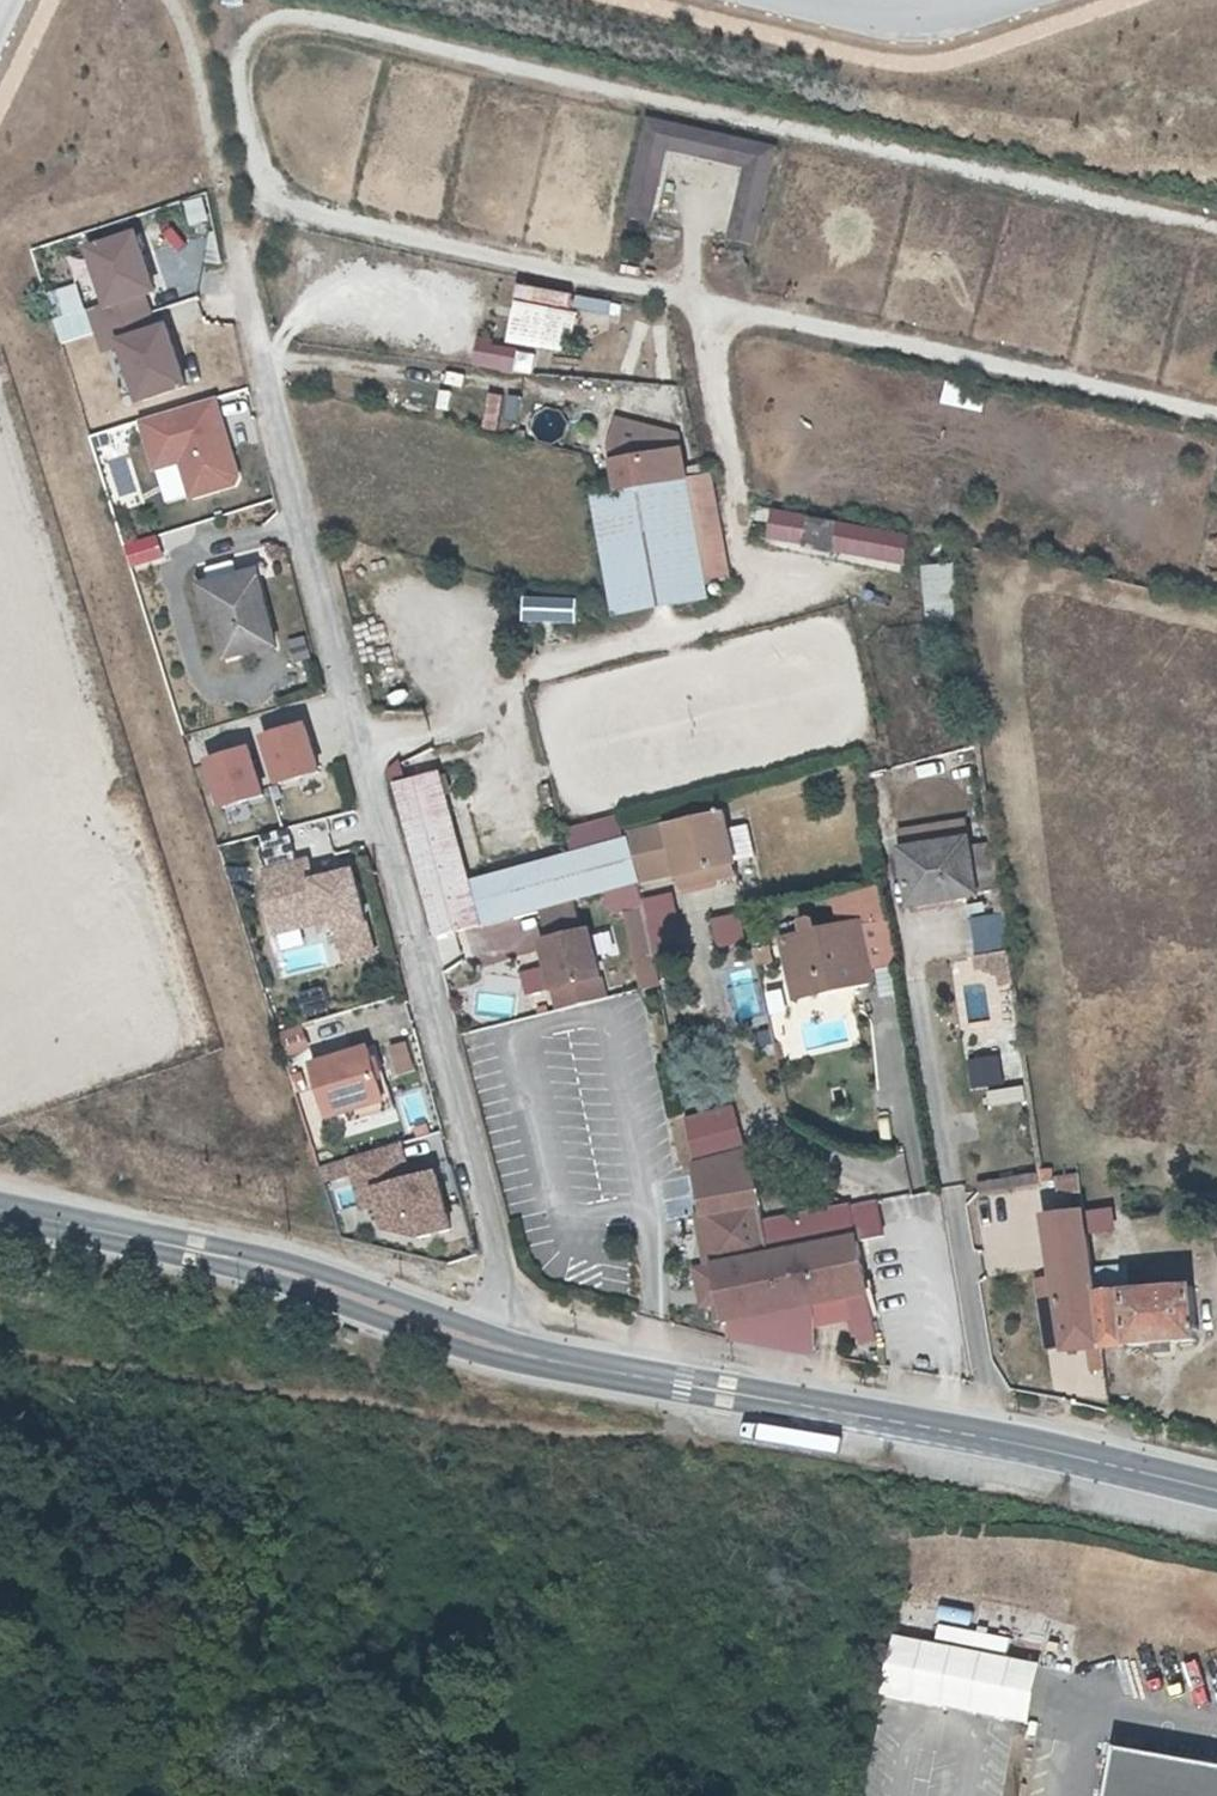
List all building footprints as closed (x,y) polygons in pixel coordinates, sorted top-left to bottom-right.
[(627,216),(649,221),(666,143),(753,162),(736,239),(758,245),(779,144),(649,116),(627,216)] [(193,227),(211,224),(207,200),(189,203),(193,227)] [(196,395),(176,327),(162,331),(155,305),(165,302),(146,235),(91,251),(106,306),(90,310),(103,356),(124,350),(142,410),(196,395)] [(582,298),(580,309),(611,316),(613,305),(582,298)] [(535,378),(538,351),(479,343),(475,370),(535,378)] [(535,416),(534,434),(563,436),(564,419),(535,416)] [(613,444),(624,489),(694,473),(680,429),(618,419),(613,444)] [(197,426),(201,444),(211,442),(208,422),(197,426)] [(207,471),(201,444),(197,426),(178,429),(188,475),(207,471)] [(245,435),(211,442),(201,444),(207,471),(251,463),(245,435)] [(694,473),(624,489),(599,495),(629,616),(722,596),(719,581),(737,577),(712,469),(694,473)] [(814,535),(818,516),(782,508),(778,527),(814,535)] [(843,522),(818,516),(814,535),(839,540),(843,522)] [(843,522),(839,540),(910,556),(915,537),(843,522)] [(132,569),(165,562),(160,538),(126,546),(132,569)] [(263,651),(246,580),(197,590),(215,661),(263,651)] [(581,628),(581,600),(527,600),(527,627),(581,628)] [(312,637),(289,641),(294,666),(316,662),(312,637)] [(308,730),(264,742),(277,789),(321,777),(308,730)] [(253,755),(210,767),(223,814),(266,802),(253,755)] [(388,788),(429,942),(601,897),(631,889),(649,884),(648,882),(638,838),(635,839),(629,816),(576,830),(581,853),(475,881),(447,766),(399,784),(394,764),(383,769),(388,788)] [(679,823),(637,833),(638,838),(648,882),(683,875),(687,892),(743,878),(739,862),(732,831),(728,814),(680,826),(679,823)] [(752,826),(732,831),(739,862),(760,858),(752,826)] [(981,898),(971,840),(906,851),(917,903),(956,895),(957,902),(981,898)] [(309,855),(261,868),(279,934),(316,924),(319,934),(334,930),(342,961),(374,952),(351,870),(316,880),(309,855)] [(637,912),(631,889),(601,897),(606,918),(637,912)] [(745,916),(715,919),(718,951),(747,948),(745,916)] [(1009,952),(1007,919),(974,921),(976,954),(1009,952)] [(784,938),(796,996),(874,981),(862,922),(784,938)] [(591,927),(538,939),(549,985),(602,973),(591,927)] [(766,953),(769,969),(785,966),(782,950),(766,953)] [(372,1076),(382,1072),(376,1050),(310,1068),(325,1121),(344,1115),(379,1105),(372,1076)] [(1003,1059),(971,1061),(973,1091),(1005,1089),(1003,1059)] [(379,1105),(344,1115),(348,1131),(396,1117),(382,1072),(372,1076),(379,1105)] [(736,1109),(688,1120),(697,1162),(749,1149),(736,1109)] [(460,1236),(445,1173),(420,1180),(410,1144),(324,1166),(334,1205),(377,1194),(392,1253),(460,1236)] [(751,1151),(696,1165),(706,1213),(764,1204),(751,1151)] [(1063,1192),(1082,1189),(1080,1175),(1061,1178),(1063,1192)] [(987,1269),(1044,1265),(1039,1197),(982,1201),(987,1269)] [(896,1252),(884,1203),(854,1210),(758,1231),(766,1260),(717,1271),(730,1326),(820,1304),(849,1297),(859,1332),(884,1327),(866,1258),(896,1252)] [(706,1219),(717,1271),(766,1260),(758,1231),(752,1209),(706,1219)] [(674,1239),(697,1235),(694,1215),(670,1218),(674,1239)] [(1114,1353),(1105,1298),(1092,1215),(1056,1220),(1065,1283),(1076,1351),(1077,1355),(1100,1354),(1114,1353)] [(730,1326),(717,1271),(694,1277),(707,1330),(730,1326)] [(1065,1283),(1049,1286),(1059,1354),(1076,1351),(1065,1283)] [(1105,1298),(1114,1353),(1207,1347),(1201,1290),(1105,1298)] [(820,1304),(730,1326),(735,1341),(773,1351),(817,1360),(820,1304)] [(353,1343),(358,1332),(341,1325),(337,1335),(353,1343)] [(1103,1374),(1117,1373),(1114,1353),(1100,1354),(1103,1374)] [(892,1703),(1032,1728),(1042,1673),(902,1648),(892,1703)] [(1126,1754),(1118,1795),(1216,1795),(1216,1770),(1126,1754)]
